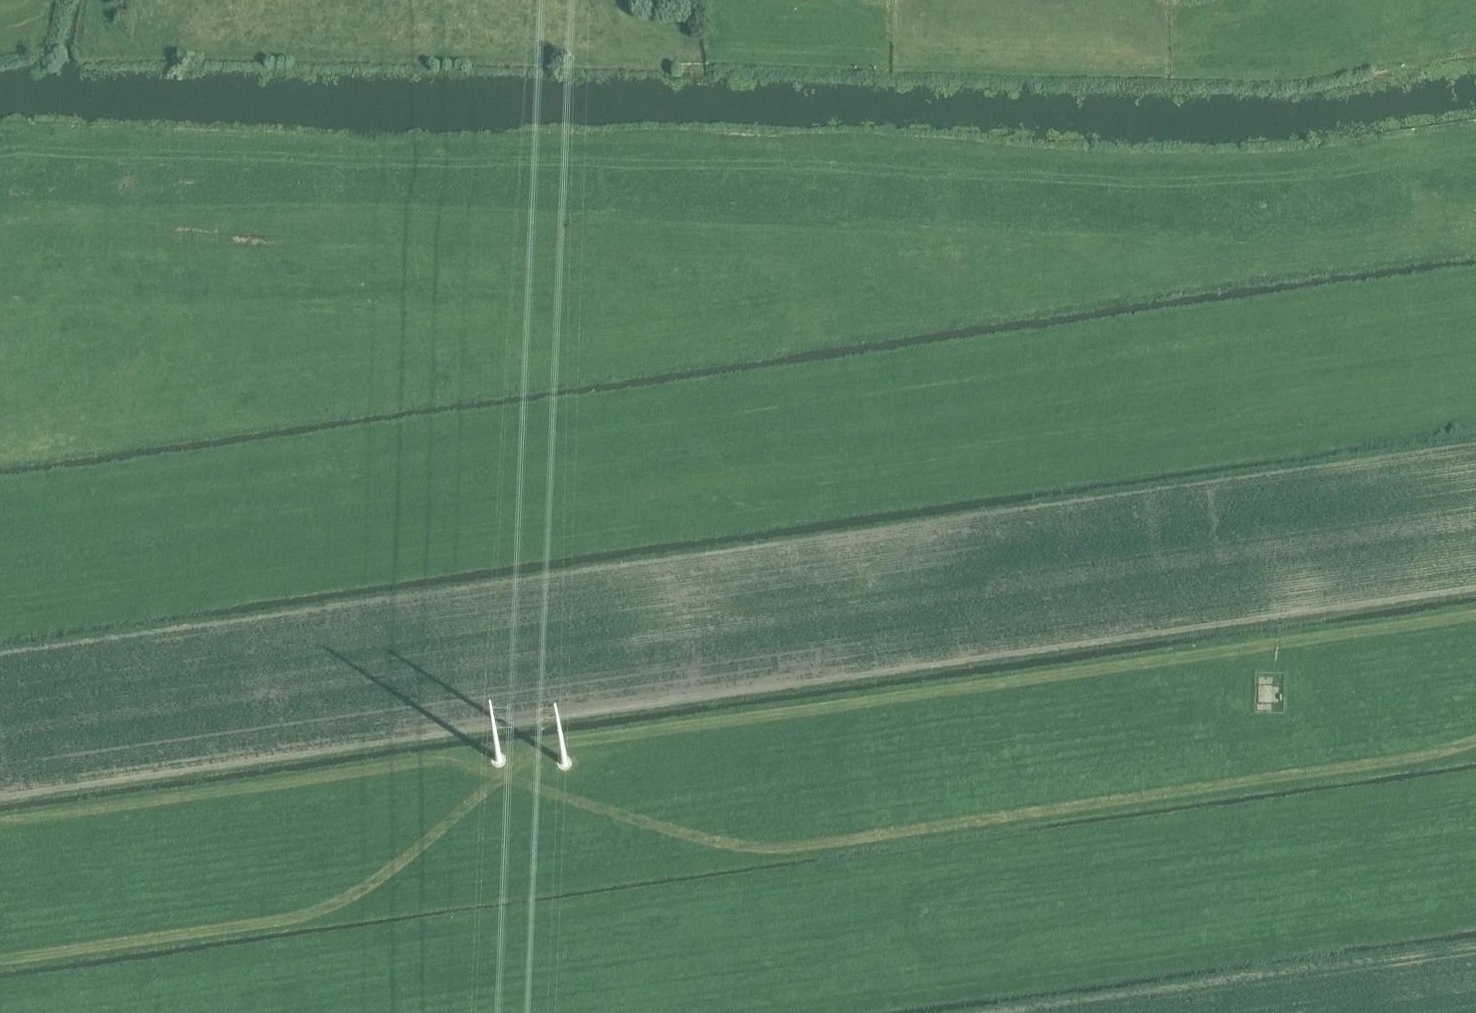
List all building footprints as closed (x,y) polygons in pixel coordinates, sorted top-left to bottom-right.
[(504,766),(505,765),(506,763),(506,761),(506,758),(505,756),(503,755),(501,754),(499,753),(498,753),(495,754),(494,756),(492,758),(492,760),(492,762),(492,764),(493,765),(495,767),(497,768),(500,768),(502,767),(504,766)] [(558,760),(557,762),(557,764),(558,766),(559,768),(561,769),(563,770),(565,770),(568,770),(570,768),(571,767),(572,765),(572,763),(572,761),(571,758),(569,757),(567,756),(565,755),(563,755),(561,756),(559,758),(558,760)]
